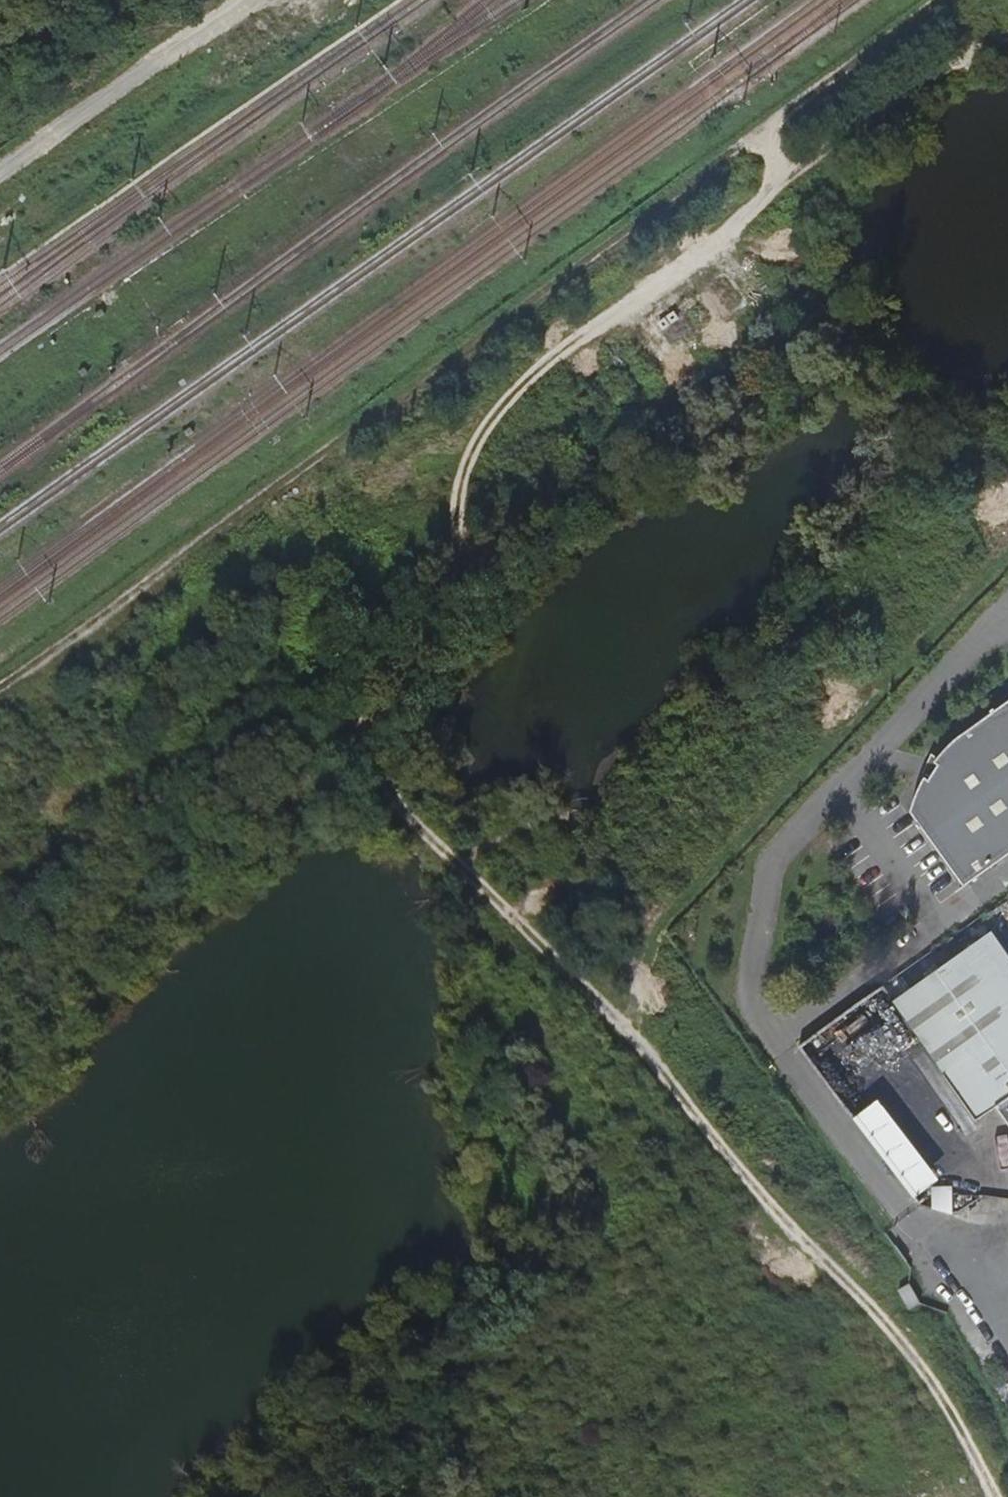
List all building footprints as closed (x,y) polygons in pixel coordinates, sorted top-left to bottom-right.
[(963,733),(945,751),(931,769),(915,809),(969,884),(1007,856),(1007,701),(963,733)] [(999,938),(946,976),(997,1048),(1007,1040),(1007,949),(999,938)] [(946,976),(901,1008),(985,1127),(1005,1113),(1007,1117),(1007,1040),(997,1048),(946,976)] [(855,1118),(917,1198),(943,1178),(880,1098),(855,1118)] [(932,1186),(933,1211),(955,1210),(953,1185),(932,1186)]
